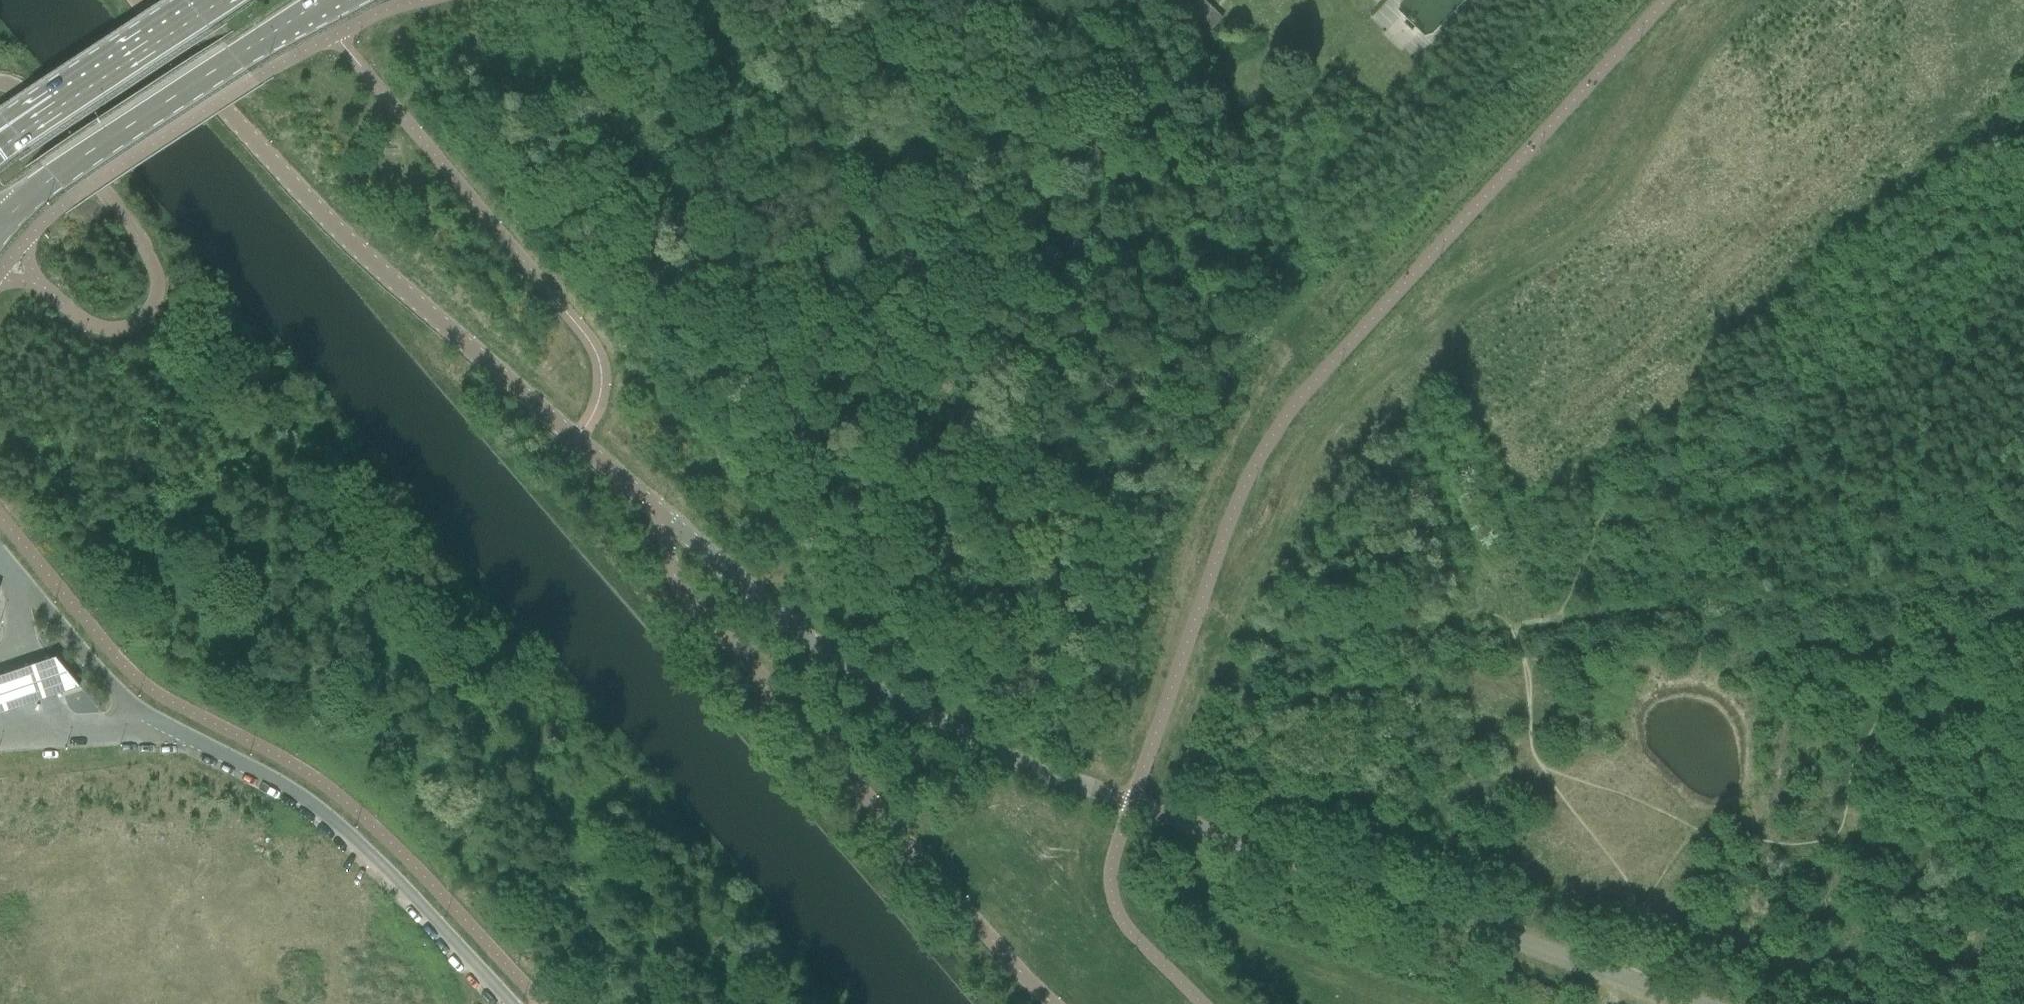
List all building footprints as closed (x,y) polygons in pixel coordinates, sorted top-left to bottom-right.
[(1212,8),(1201,20),(1212,30),(1223,19),(1212,8)] [(430,88),(422,79),(413,87),(421,96),(430,88)] [(54,658),(50,660),(51,660),(52,663),(62,694),(79,688),(54,658)] [(51,665),(0,682),(0,720),(62,699),(52,668),(51,665)]
